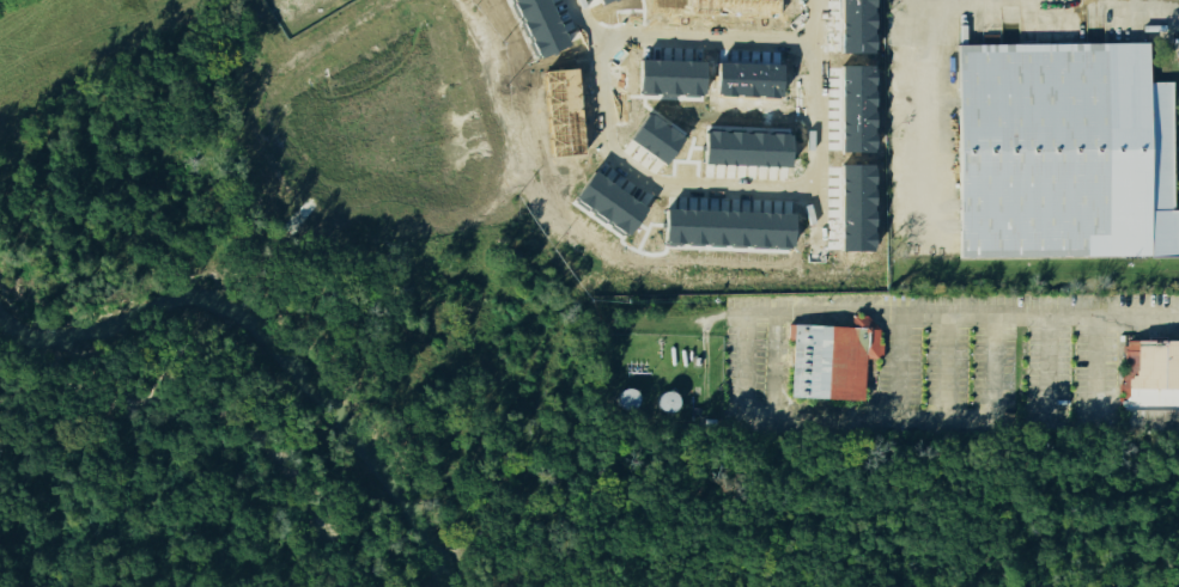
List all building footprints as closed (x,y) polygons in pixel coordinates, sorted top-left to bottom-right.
[(1173,210),(1178,211),(1178,258),(958,261),(956,45),(1148,43),(1148,81),(1171,82),(1173,210)] [(862,402),(863,360),(878,360),(879,327),(865,327),(865,318),(850,318),(850,329),(792,327),(789,400),(862,402)] [(1124,342),(1124,409),(1178,410),(1178,342),(1124,342)]
